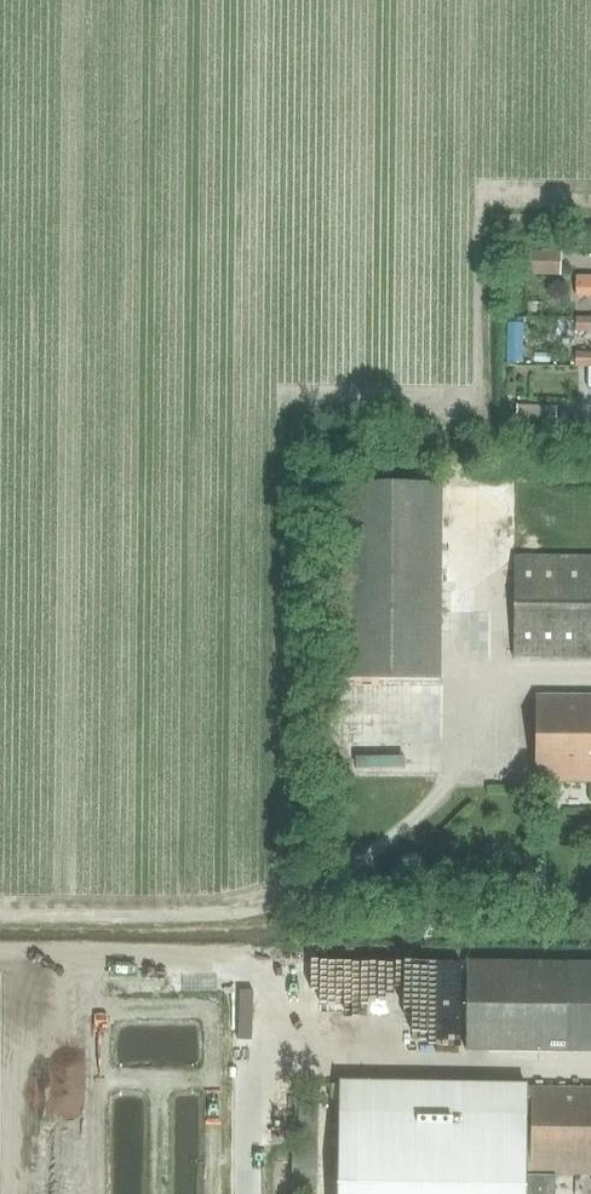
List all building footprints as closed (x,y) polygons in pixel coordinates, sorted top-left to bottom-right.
[(558,255),(524,255),(524,277),(558,277),(558,255)] [(575,276),(575,296),(590,296),(590,276),(575,276)] [(575,319),(575,332),(590,332),(590,319),(575,319)] [(575,352),(575,367),(590,367),(590,352),(575,352)] [(517,408),(517,422),(556,423),(556,408),(517,408)] [(440,487),(343,487),(343,681),(440,681),(440,487)] [(474,530),(473,548),(500,549),(500,531),(474,530)] [(513,658),(590,659),(590,557),(514,557),(513,658)] [(536,697),(536,783),(590,783),(590,698),(536,697)] [(465,1052),(590,1053),(590,965),(466,963),(465,1052)] [(555,1175),(590,1176),(590,1090),(531,1089),(531,1118),(531,1175),(555,1175)] [(337,1116),(336,1193),(555,1193),(555,1175),(531,1175),(531,1118),(337,1116)]
